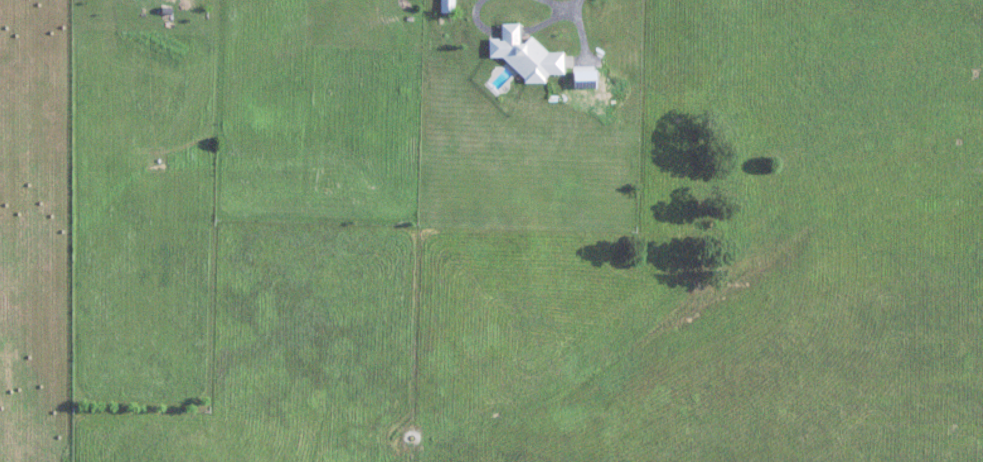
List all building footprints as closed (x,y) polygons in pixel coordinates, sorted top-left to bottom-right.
[(441,12),(453,12),(453,0),(441,0),(441,12)] [(564,51),(536,51),(536,40),(519,41),(518,23),(501,24),(501,39),(489,39),(489,60),(520,60),(521,82),(546,82),(546,74),(564,73),(564,51)]
